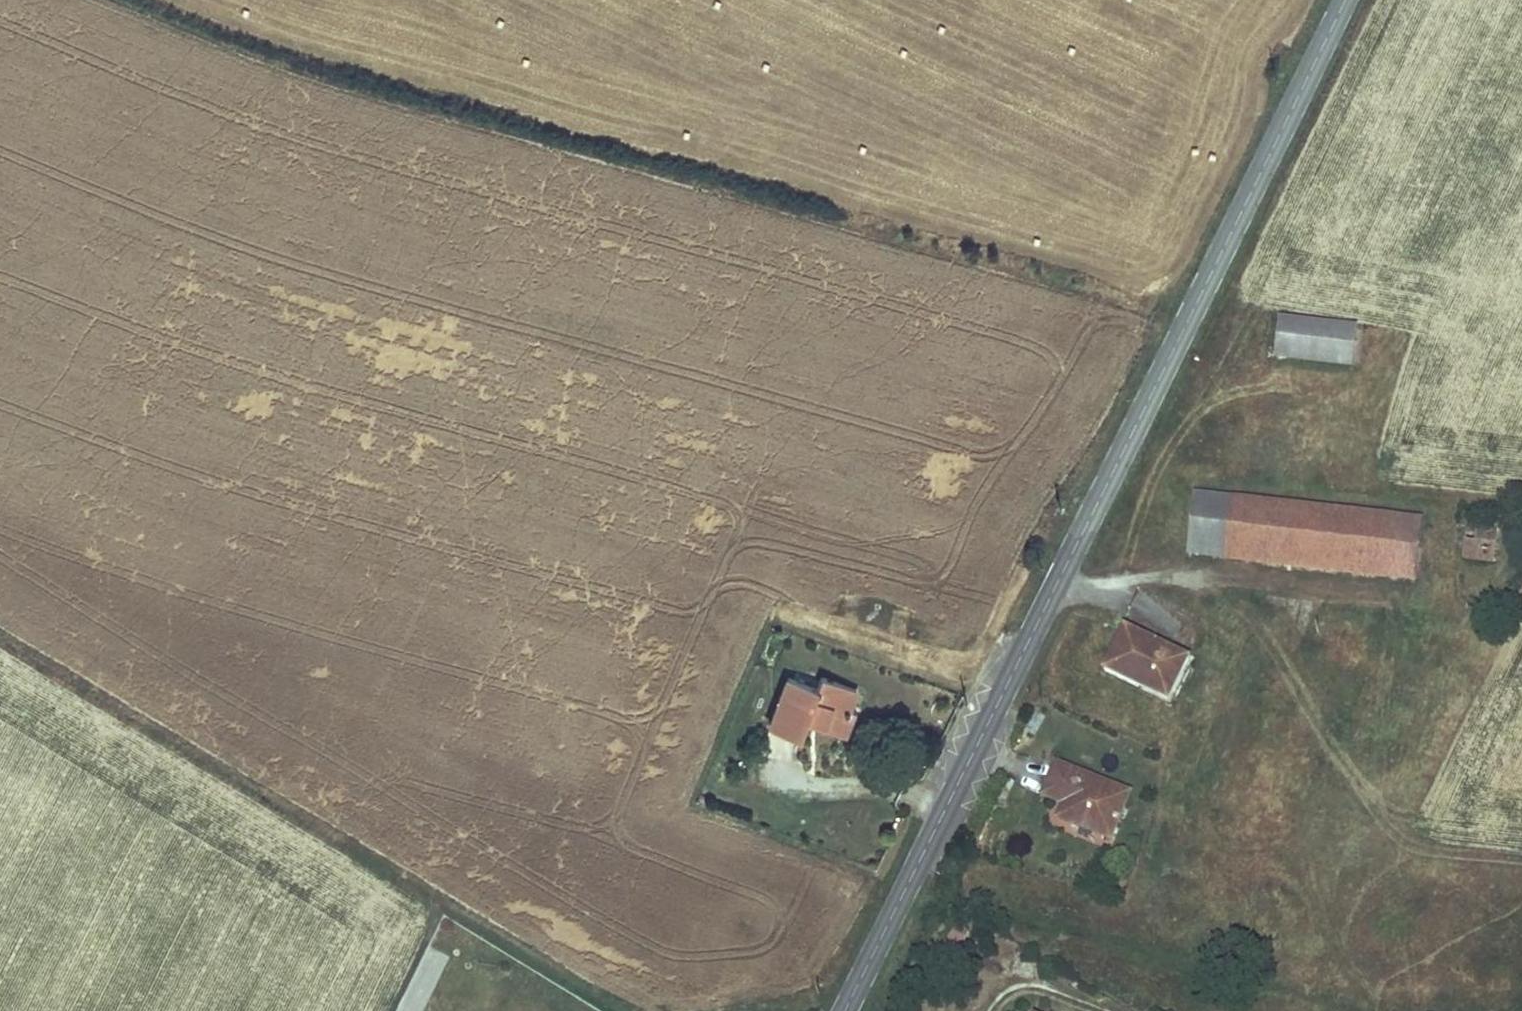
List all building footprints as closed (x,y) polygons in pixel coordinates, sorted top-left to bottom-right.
[(1280,320),(1276,361),(1353,368),(1355,328),(1280,320)] [(1182,496),(1176,552),(1196,554),(1202,498),(1182,496)] [(1202,498),(1196,554),(1221,557),(1227,501),(1202,498)] [(1390,519),(1227,501),(1221,557),(1384,575),(1390,519)] [(1390,519),(1384,575),(1410,578),(1416,522),(1390,519)] [(1466,526),(1461,558),(1494,561),(1497,529),(1466,526)] [(1470,600),(1468,610),(1484,611),(1484,602),(1470,600)] [(1187,661),(1123,630),(1103,672),(1167,702),(1177,682),(1187,661)] [(1187,661),(1177,682),(1183,685),(1194,663),(1187,661)] [(816,688),(789,678),(770,727),(802,739),(809,720),(840,731),(849,708),(856,688),(821,675),(816,688)] [(857,711),(849,708),(840,731),(848,734),(857,711)] [(1056,819),(1108,841),(1128,795),(1055,764),(1048,782),(1068,790),(1062,804),(1056,819)] [(1042,796),(1062,804),(1068,790),(1048,782),(1042,796)] [(958,956),(967,932),(953,927),(944,950),(958,956)]
